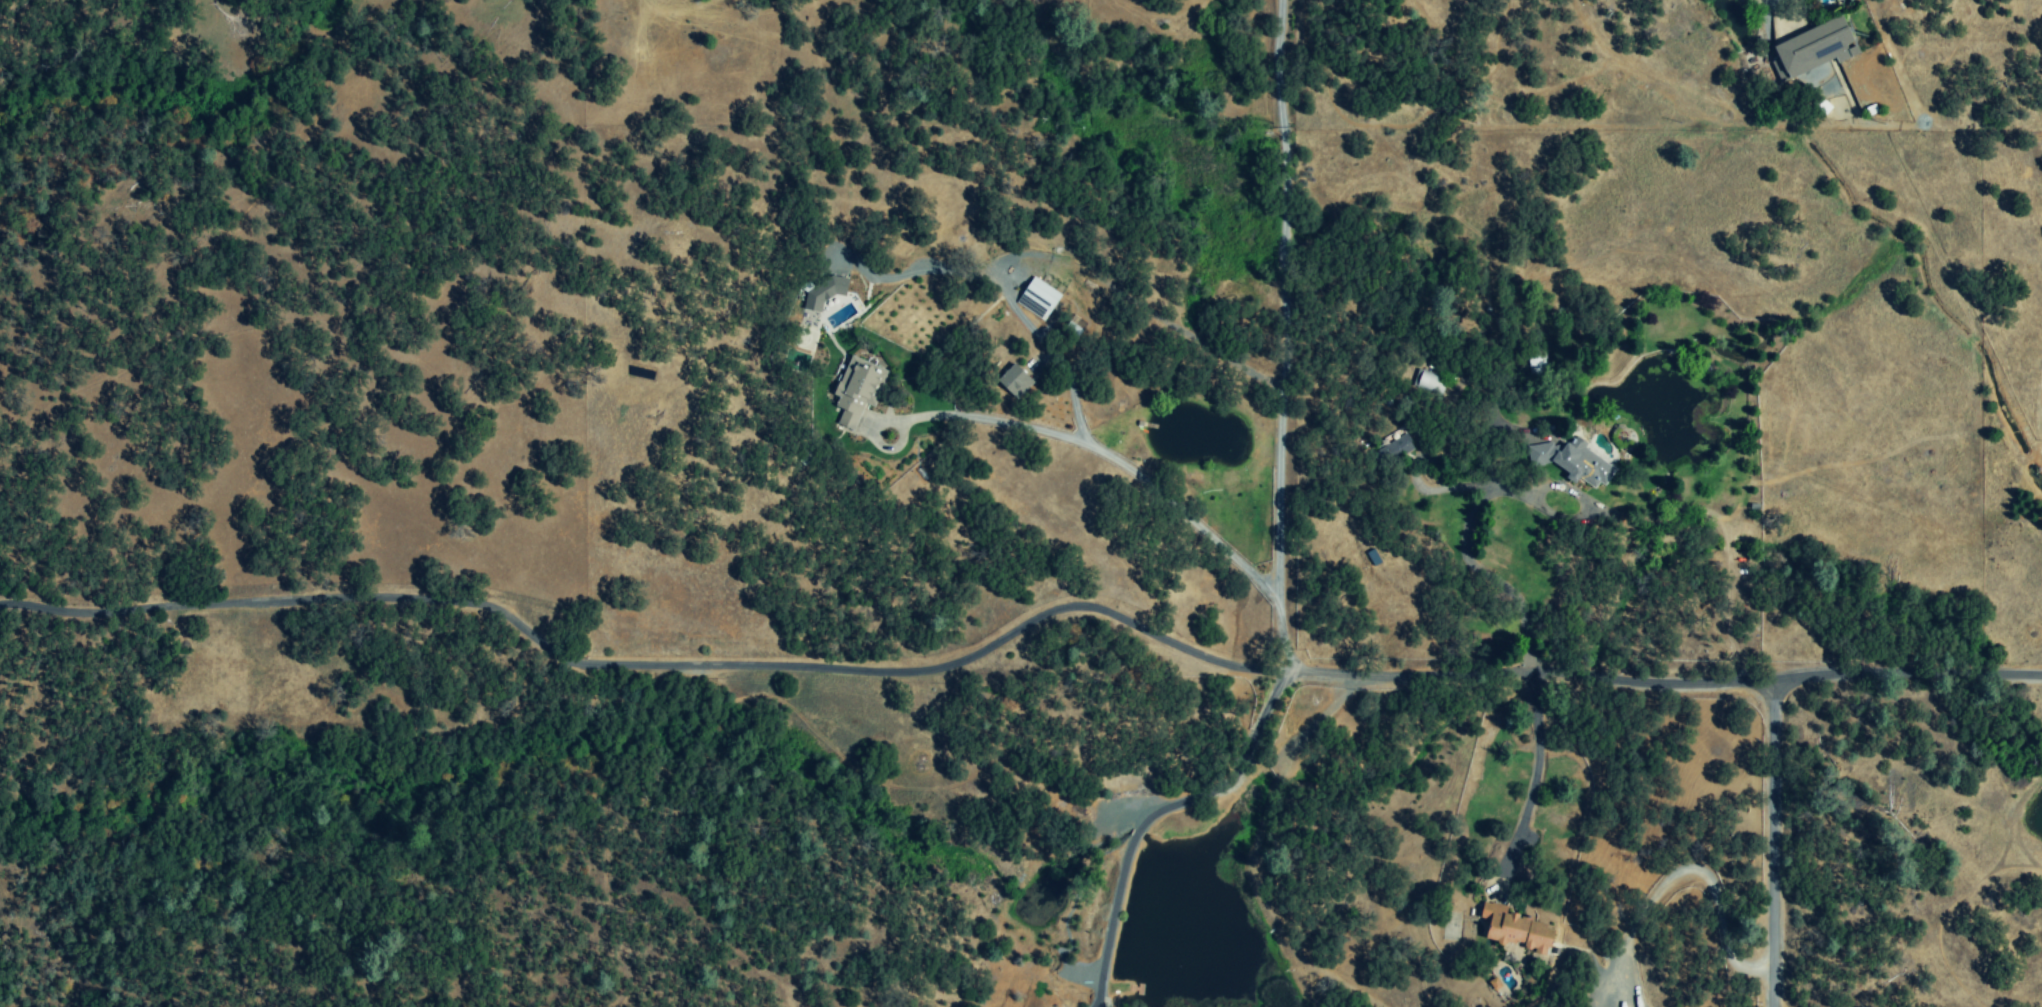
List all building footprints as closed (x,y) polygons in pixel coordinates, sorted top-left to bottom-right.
[(1770,62),(1778,83),(1835,60),(1837,63),(1859,54),(1855,44),(1853,44),(1842,17),(1771,46),(1777,59),(1770,62)] [(847,279),(827,275),(825,286),(807,283),(802,309),(820,313),(824,294),(844,297),(847,279)] [(1014,303),(1042,322),(1060,295),(1032,276),(1014,303)] [(1528,373),(1544,373),(1544,354),(1528,354),(1528,373)] [(852,432),(863,404),(874,408),(888,372),(848,356),(833,395),(838,397),(834,407),(841,409),(835,426),(852,432)] [(996,380),(1014,400),(1032,384),(1014,364),(996,380)] [(1412,388),(1440,397),(1446,379),(1418,370),(1412,388)] [(1377,447),(1383,461),(1412,450),(1407,435),(1377,447)] [(1615,468),(1585,450),(1584,443),(1572,435),(1567,443),(1554,445),(1550,443),(1526,446),(1528,462),(1534,466),(1551,463),(1565,472),(1566,479),(1574,484),(1577,478),(1590,486),(1605,484),(1615,468)] [(1548,952),(1552,930),(1544,929),(1545,921),(1505,915),(1506,906),(1482,902),(1479,918),(1488,920),(1484,941),(1548,952)]
